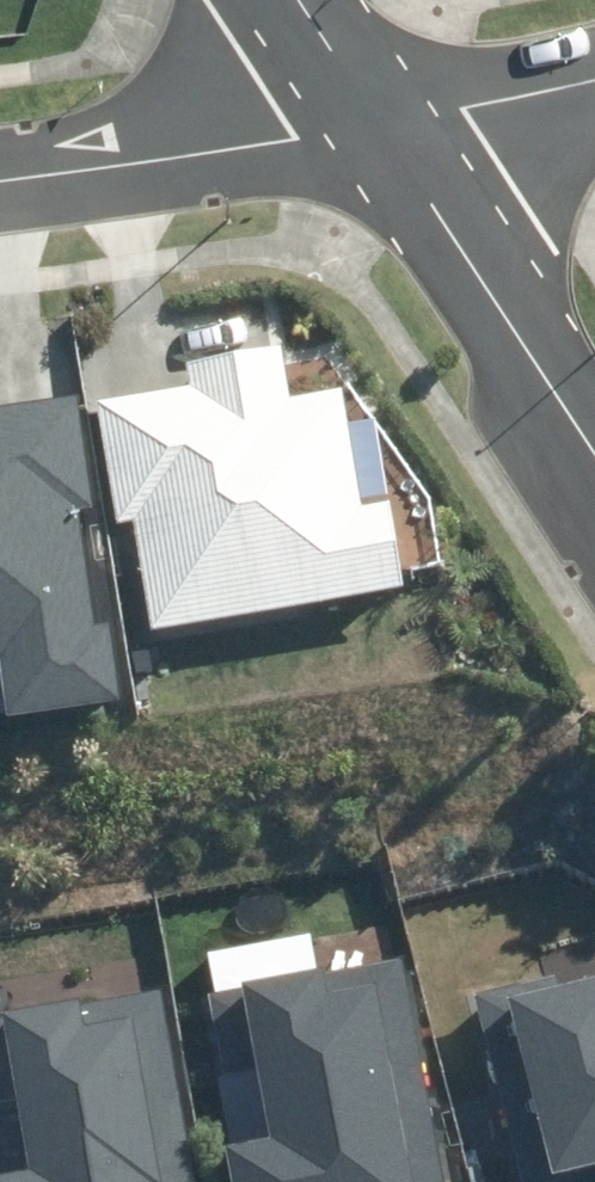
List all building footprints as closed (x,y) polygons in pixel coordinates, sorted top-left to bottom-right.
[(134,516),(153,629),(403,586),(389,508),(365,513),(344,392),(289,402),(279,343),(187,359),(191,383),(95,399),(116,519),(134,516)] [(126,700),(104,559),(93,561),(85,509),(97,507),(80,395),(0,407),(0,660),(1,660),(10,718),(126,700)] [(231,1181),(445,1181),(405,957),(206,992),(219,1067),(258,1061),(272,1140),(226,1148),(231,1181)] [(554,1174),(594,1161),(594,986),(564,996),(556,972),(464,1002),(493,1091),(524,1081),(554,1174)] [(168,990),(0,1016),(0,1100),(19,1097),(30,1167),(0,1172),(0,1181),(198,1181),(168,990)]
